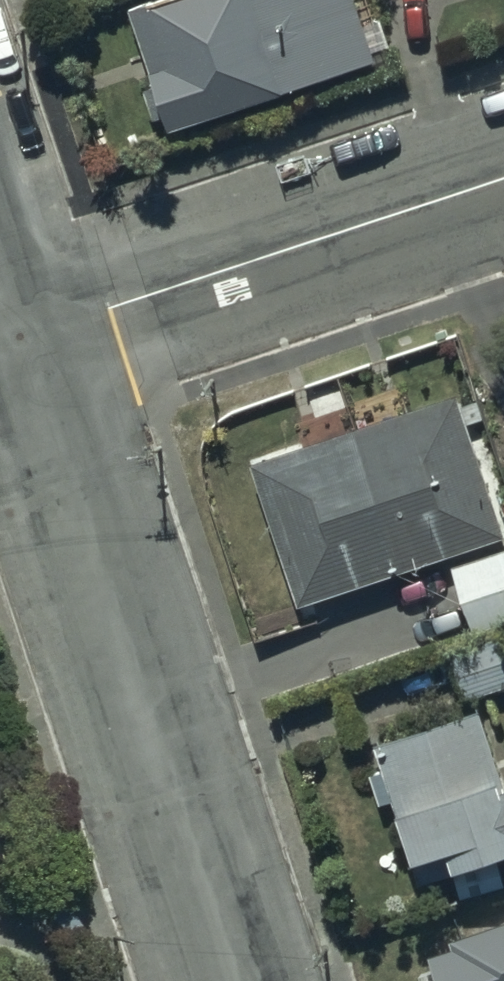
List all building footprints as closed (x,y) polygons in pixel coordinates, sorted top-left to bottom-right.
[(121,13),(143,74),(135,77),(156,137),(372,61),(350,0),(158,0),(121,13)] [(360,430),(408,580),(443,569),(503,549),(503,535),(457,398),(360,430)] [(400,584),(352,434),(248,466),(296,617),(400,584)] [(443,569),(464,636),(503,624),(503,549),(443,569)] [(442,662),(457,705),(503,691),(503,642),(442,662)] [(367,743),(375,769),(362,774),(373,805),(384,802),(387,812),(380,814),(397,863),(430,852),(438,876),(503,854),(503,788),(498,790),(472,709),(367,743)] [(452,928),(454,935),(429,943),(441,980),(503,980),(503,911),(452,928)]
